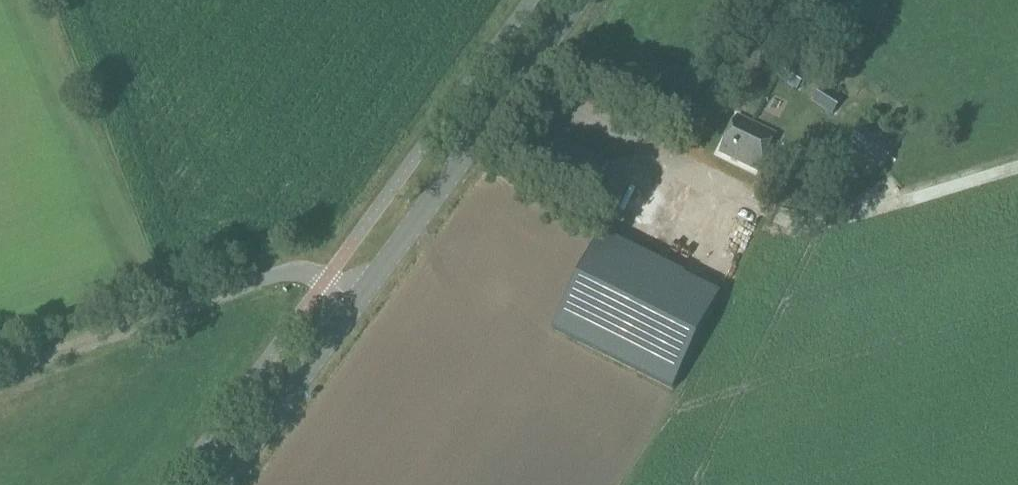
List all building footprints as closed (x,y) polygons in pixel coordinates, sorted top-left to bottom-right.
[(774,76),(797,90),(807,75),(785,62),(774,76)] [(834,114),(843,99),(821,86),(813,101),(834,114)] [(719,152),(757,171),(775,134),(738,115),(719,152)] [(584,227),(536,324),(657,382),(705,290),(584,227)]
